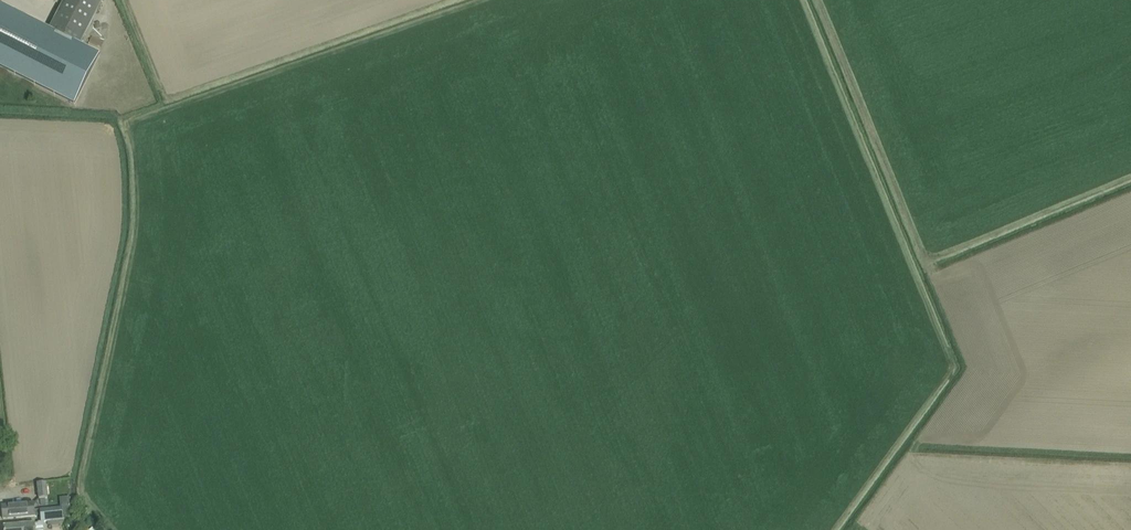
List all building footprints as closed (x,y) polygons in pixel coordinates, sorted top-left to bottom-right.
[(50,31),(80,46),(103,0),(66,0),(50,31)] [(74,106),(99,56),(80,46),(50,31),(0,6),(0,68),(74,106)] [(45,483),(37,484),(39,499),(47,498),(45,483)] [(3,519),(14,518),(40,516),(41,523),(47,522),(63,520),(64,519),(63,517),(63,514),(62,509),(62,508),(62,507),(40,510),(40,511),(34,511),(33,503),(2,506),(3,519)]
